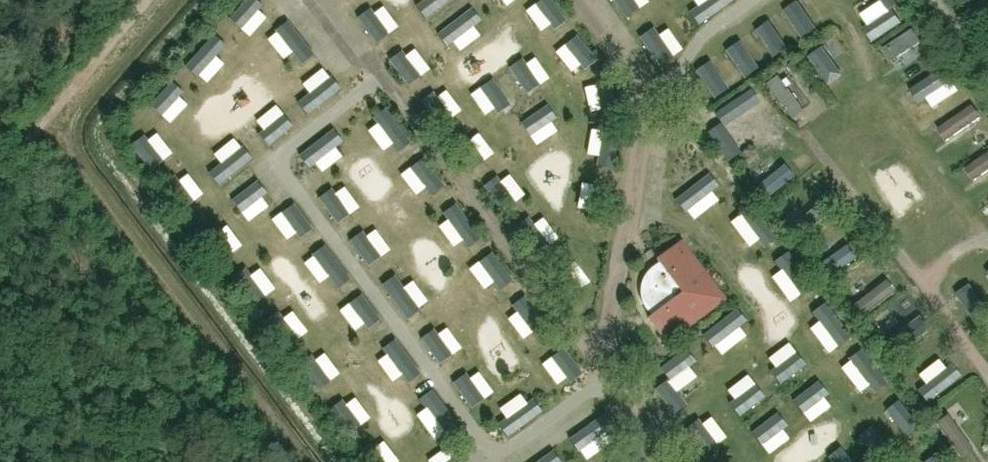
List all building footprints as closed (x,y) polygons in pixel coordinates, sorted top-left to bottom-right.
[(368,13),(356,0),(353,0),(332,18),(345,32),(368,13)] [(539,15),(545,0),(527,0),(523,9),(539,15)] [(655,0),(627,0),(628,16),(656,15),(655,0)] [(879,4),(882,15),(898,10),(896,0),(893,0),(879,4)] [(257,22),(280,35),(290,19),(268,5),(257,22)] [(444,41),(457,29),(448,21),(436,32),(444,41)] [(776,30),(785,49),(803,41),(794,22),(776,30)] [(214,41),(230,55),(246,37),(230,23),(214,41)] [(551,53),(577,39),(568,24),(543,38),(551,53)] [(914,50),(910,43),(920,37),(913,25),(883,43),(895,62),(914,50)] [(494,65),(510,50),(488,27),(473,41),(494,65)] [(288,43),(305,66),(321,54),(305,31),(288,43)] [(394,44),(418,69),(431,57),(407,32),(394,44)] [(644,48),(655,60),(669,49),(658,36),(644,48)] [(753,74),(772,62),(757,36),(737,48),(753,74)] [(833,42),(843,55),(851,48),(841,36),(833,42)] [(579,55),(587,77),(599,73),(591,51),(579,55)] [(203,87),(219,69),(204,55),(188,73),(203,87)] [(789,115),(804,106),(785,74),(770,83),(789,115)] [(429,77),(420,93),(441,105),(449,89),(429,77)] [(162,106),(178,119),(194,100),(178,87),(162,106)] [(593,112),(619,102),(613,88),(587,97),(593,112)] [(737,93),(706,116),(733,152),(745,143),(729,122),(748,107),(737,93)] [(976,105),(941,122),(946,132),(973,119),(975,122),(982,119),(976,105)] [(330,144),(349,130),(338,114),(319,127),(330,144)] [(171,157),(170,131),(150,132),(151,158),(171,157)] [(599,136),(599,149),(618,149),(618,135),(599,136)] [(289,153),(303,168),(320,153),(306,137),(289,153)] [(981,181),(987,175),(987,148),(968,166),(981,181)] [(481,171),(490,187),(513,173),(503,157),(481,171)] [(772,197),(803,172),(792,159),(762,183),(772,197)] [(706,184),(722,174),(714,160),(697,171),(706,184)] [(528,186),(513,188),(515,202),(530,200),(528,186)] [(760,220),(740,228),(749,251),(769,243),(760,220)] [(543,250),(559,238),(549,223),(532,235),(543,250)] [(227,251),(245,243),(237,226),(219,234),(227,251)] [(471,232),(451,246),(462,263),(482,249),(471,232)] [(648,319),(666,343),(724,300),(681,243),(657,261),(661,266),(655,271),(653,269),(650,272),(647,275),(645,278),(643,281),(642,285),(641,288),(641,292),(641,296),(642,299),(643,303),(645,306),(647,310),(649,308),(654,315),(648,319)] [(853,243),(823,262),(832,276),(862,257),(853,243)] [(779,279),(795,269),(782,250),(766,259),(779,279)] [(572,281),(587,275),(577,254),(563,260),(572,281)] [(443,257),(421,270),(432,287),(453,274),(443,257)] [(561,265),(553,270),(567,290),(575,285),(561,265)] [(854,300),(865,317),(899,295),(888,278),(854,300)] [(782,294),(795,313),(819,298),(806,279),(782,294)] [(405,313),(424,296),(410,281),(392,298),(405,313)] [(809,329),(824,348),(847,331),(832,312),(809,329)] [(285,325),(299,339),(311,328),(298,313),(285,325)] [(744,357),(762,345),(742,317),(724,330),(744,357)] [(402,332),(415,350),(432,339),(418,320),(402,332)] [(522,342),(533,359),(554,346),(542,329),(522,342)] [(386,370),(400,351),(390,344),(376,363),(386,370)] [(509,348),(493,361),(506,378),(522,366),(509,348)] [(681,378),(650,380),(651,401),(682,400),(681,378)] [(858,395),(871,414),(894,398),(881,379),(858,395)] [(797,411),(790,402),(785,405),(770,384),(761,390),(783,421),(797,411)] [(508,393),(517,412),(534,405),(524,385),(508,393)] [(583,406),(572,424),(589,434),(600,416),(583,406)] [(947,411),(938,419),(967,453),(976,445),(947,411)] [(883,442),(913,440),(912,419),(881,421),(883,442)] [(621,451),(607,436),(588,455),(594,461),(610,461),(621,451)] [(845,461),(865,461),(857,444),(840,451),(845,461)] [(704,460),(706,461),(731,461),(721,448),(704,460)] [(468,461),(485,461),(482,453),(466,458),(468,461)]
